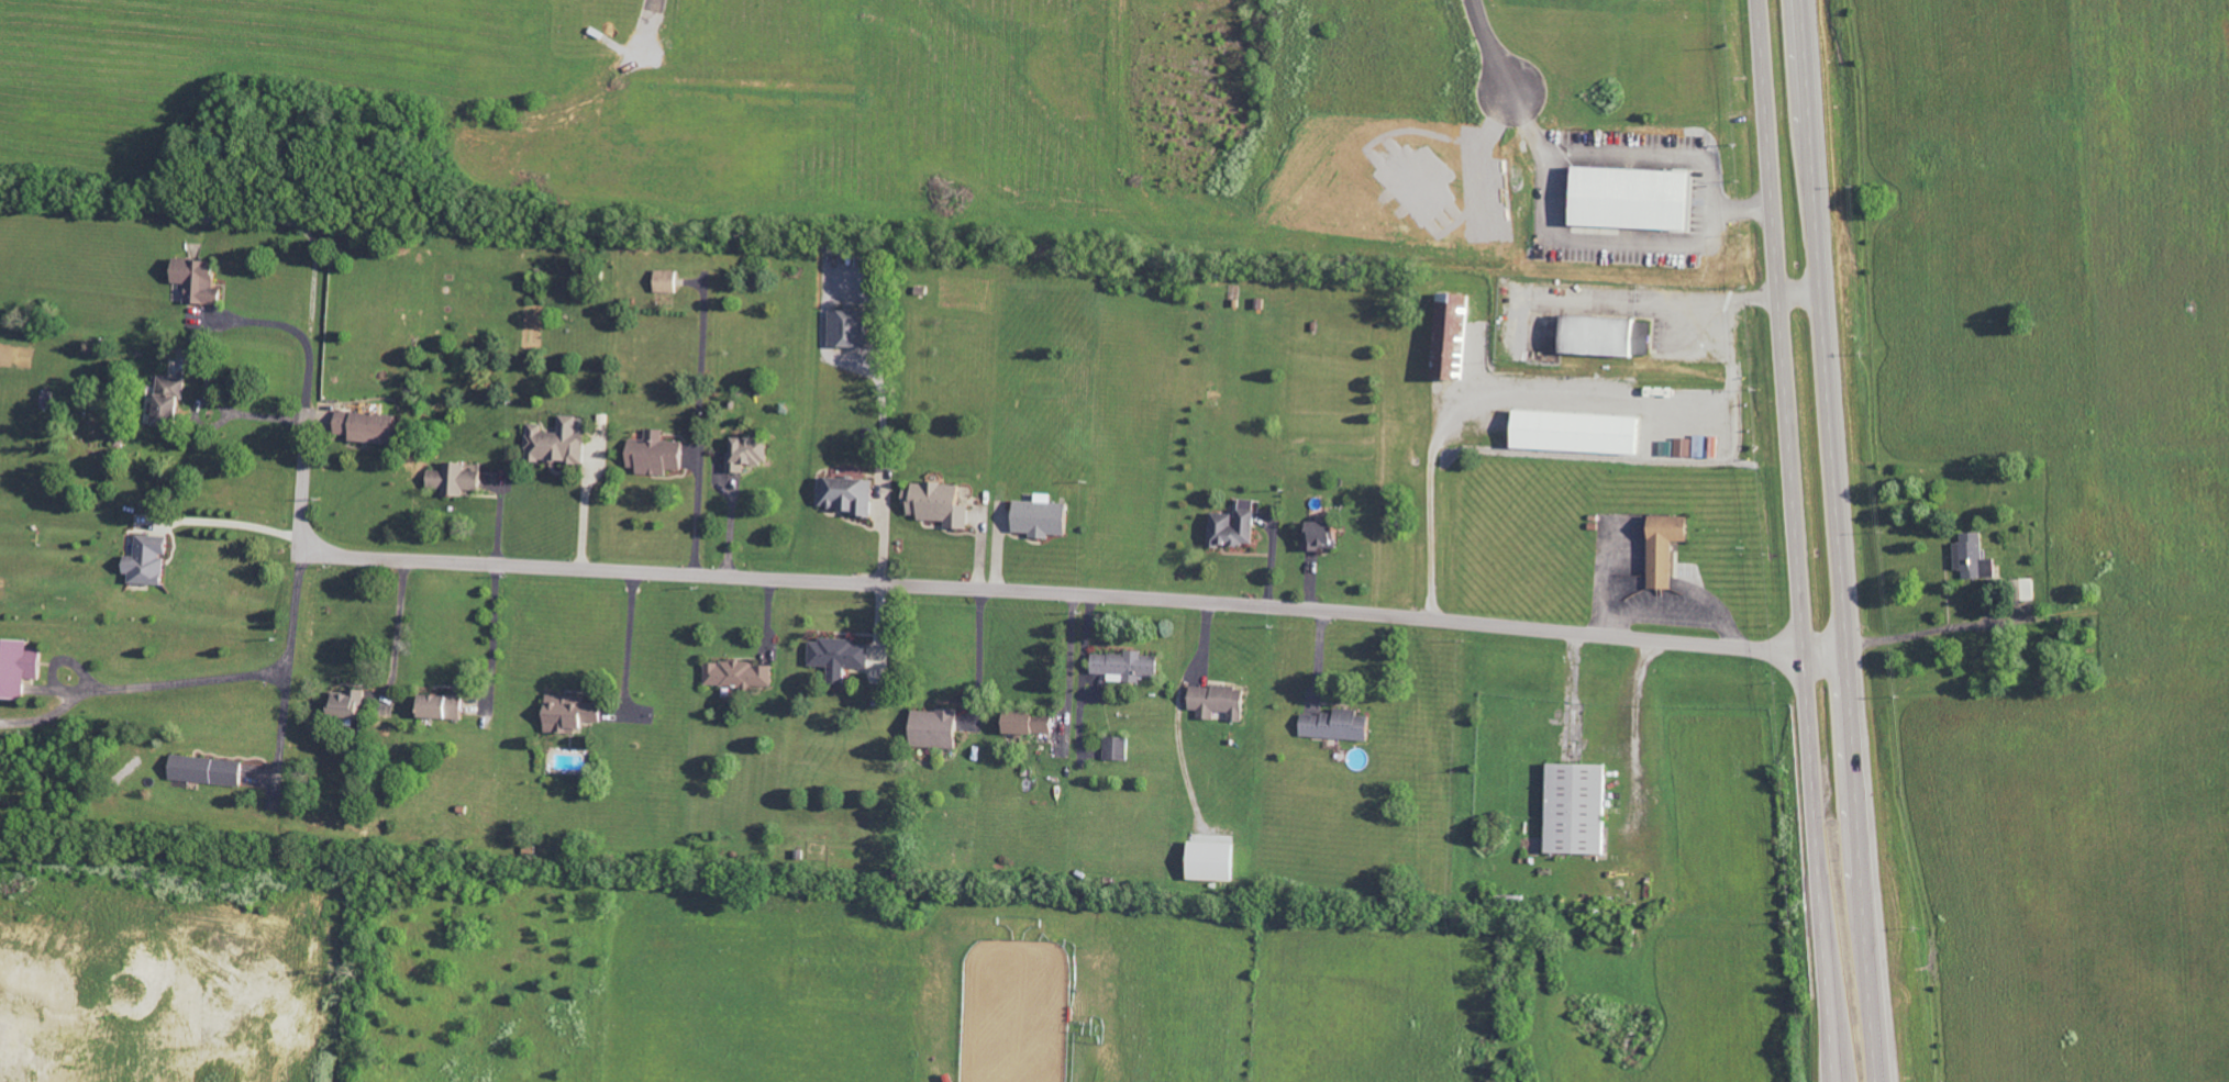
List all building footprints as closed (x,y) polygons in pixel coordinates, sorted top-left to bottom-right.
[(1697,231),(1699,171),(1583,166),(1581,219),(1580,219),(1579,225),(1590,226),(1590,234),(1621,235),(1621,228),(1697,231)] [(221,261),(178,258),(177,283),(190,284),(189,303),(225,305),(226,288),(219,288),(221,261)] [(681,271),(658,270),(657,293),(681,294),(681,271)] [(1441,293),(1438,379),(1474,380),(1477,294),(1441,293)] [(833,347),(873,348),(874,311),(833,310),(833,347)] [(1644,357),(1646,319),(1567,315),(1565,354),(1644,357)] [(187,378),(162,377),(160,426),(186,427),(187,378)] [(1521,449),(1646,454),(1647,415),(1522,411),(1521,449)] [(404,415),(341,412),(340,434),(356,435),(355,442),(403,444),(404,415)] [(589,463),(590,434),(581,434),(581,416),(564,415),(563,432),(546,432),(546,424),(531,424),(530,462),(589,463)] [(633,438),(632,467),(640,468),(640,474),(672,475),(672,470),(687,470),(689,442),(667,441),(667,430),(649,429),(648,439),(633,438)] [(1695,456),(1709,457),(1709,436),(1696,435),(1695,456)] [(1714,457),(1723,457),(1723,436),(1715,436),(1714,457)] [(730,473),(748,473),(748,464),(771,464),(772,438),(739,437),(738,453),(731,452),(730,473)] [(1693,457),(1694,439),(1678,438),(1677,456),(1693,457)] [(447,471),(433,471),(433,489),(446,489),(446,496),(469,497),(469,491),(486,491),(487,471),(469,471),(469,463),(447,463),(447,471)] [(824,508),(856,509),(856,517),(876,518),(878,479),(825,477),(824,508)] [(972,530),(973,505),(966,505),(967,485),(918,482),(917,490),(908,490),(908,506),(913,506),(913,518),(949,520),(949,528),(972,530)] [(1075,536),(1076,504),(1058,503),(1059,494),(1042,493),(1042,502),(1020,501),(1019,533),(1035,534),(1035,539),(1056,539),(1056,536),(1075,536)] [(1215,513),(1213,544),(1257,547),(1259,500),(1243,499),(1242,525),(1237,524),(1237,514),(1215,513)] [(1676,590),(1676,542),(1695,542),(1695,516),(1653,516),(1653,590),(1676,590)] [(1308,551),(1325,552),(1325,548),(1344,549),(1345,523),(1316,522),(1315,534),(1309,533),(1308,551)] [(1957,543),(1958,570),(1966,570),(1966,579),(1999,578),(1998,559),(1987,559),(1986,533),(1964,533),(1964,543),(1957,543)] [(130,556),(130,575),(135,575),(135,585),(169,585),(170,555),(174,555),(174,536),(140,536),(140,556),(130,556)] [(29,700),(30,680),(45,680),(47,648),(33,647),(34,640),(0,639),(0,699),(29,700)] [(872,669),(872,644),(859,644),(860,640),(813,639),(813,666),(832,667),(832,684),(848,684),(848,668),(872,669)] [(1111,683),(1144,683),(1144,677),(1164,677),(1164,656),(1148,656),(1148,654),(1096,653),(1096,675),(1111,675),(1111,683)] [(775,688),(776,664),(708,663),(708,686),(775,688)] [(1218,720),(1218,712),(1233,713),(1232,721),(1248,723),(1251,690),(1196,684),(1193,710),(1202,711),(1201,719),(1218,720)] [(368,690),(352,689),(351,694),(334,694),(334,718),(367,719),(368,690)] [(427,695),(426,719),(467,719),(468,695),(427,695)] [(589,697),(551,696),(549,731),(579,733),(579,729),(590,729),(590,722),(606,723),(607,704),(588,703),(589,697)] [(962,748),(963,711),(918,709),(917,747),(962,748)] [(1363,710),(1339,709),(1338,715),(1306,714),(1305,737),(1375,740),(1376,717),(1362,716),(1363,710)] [(1009,734),(1058,735),(1058,715),(1010,714),(1009,734)] [(1106,760),(1131,761),(1131,738),(1107,737),(1106,760)] [(173,779),(244,787),(246,762),(176,755),(173,779)] [(1610,855),(1612,765),(1554,764),(1552,854),(1610,855)] [(1195,881),(1241,882),(1242,843),(1195,842),(1195,881)]
